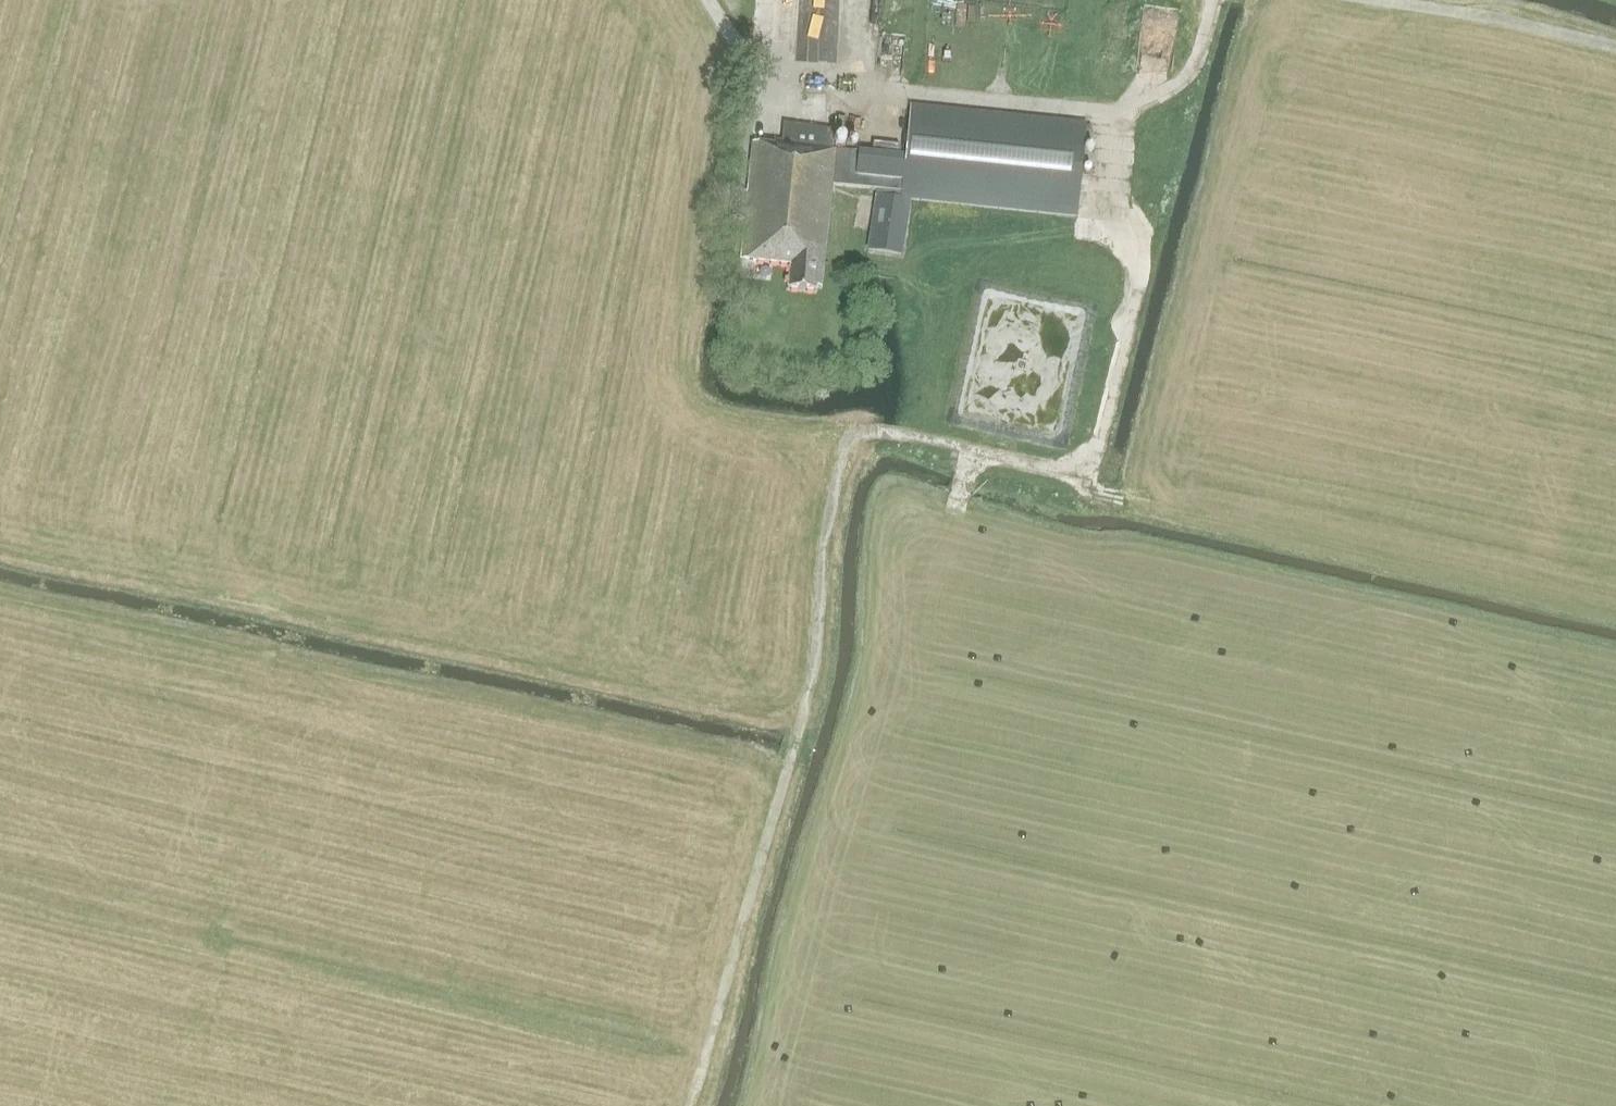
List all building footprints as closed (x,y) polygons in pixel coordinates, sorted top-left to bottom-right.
[(1171,20),(1168,38),(1177,39),(1182,12),(1149,6),(1147,16),(1171,20)] [(834,132),(796,128),(782,127),(781,145),(775,145),(775,149),(753,147),(749,194),(732,192),(729,219),(746,221),(742,263),(792,268),(789,289),(817,292),(817,287),(822,288),(832,186),(902,193),(901,199),(910,200),(1077,217),(1082,169),(1083,156),(1086,124),(910,106),(905,158),(832,150),(834,132)] [(1096,157),(1083,156),(1082,169),(1094,170),(1096,157)] [(910,200),(901,199),(877,196),(868,250),(902,255),(910,200)]
